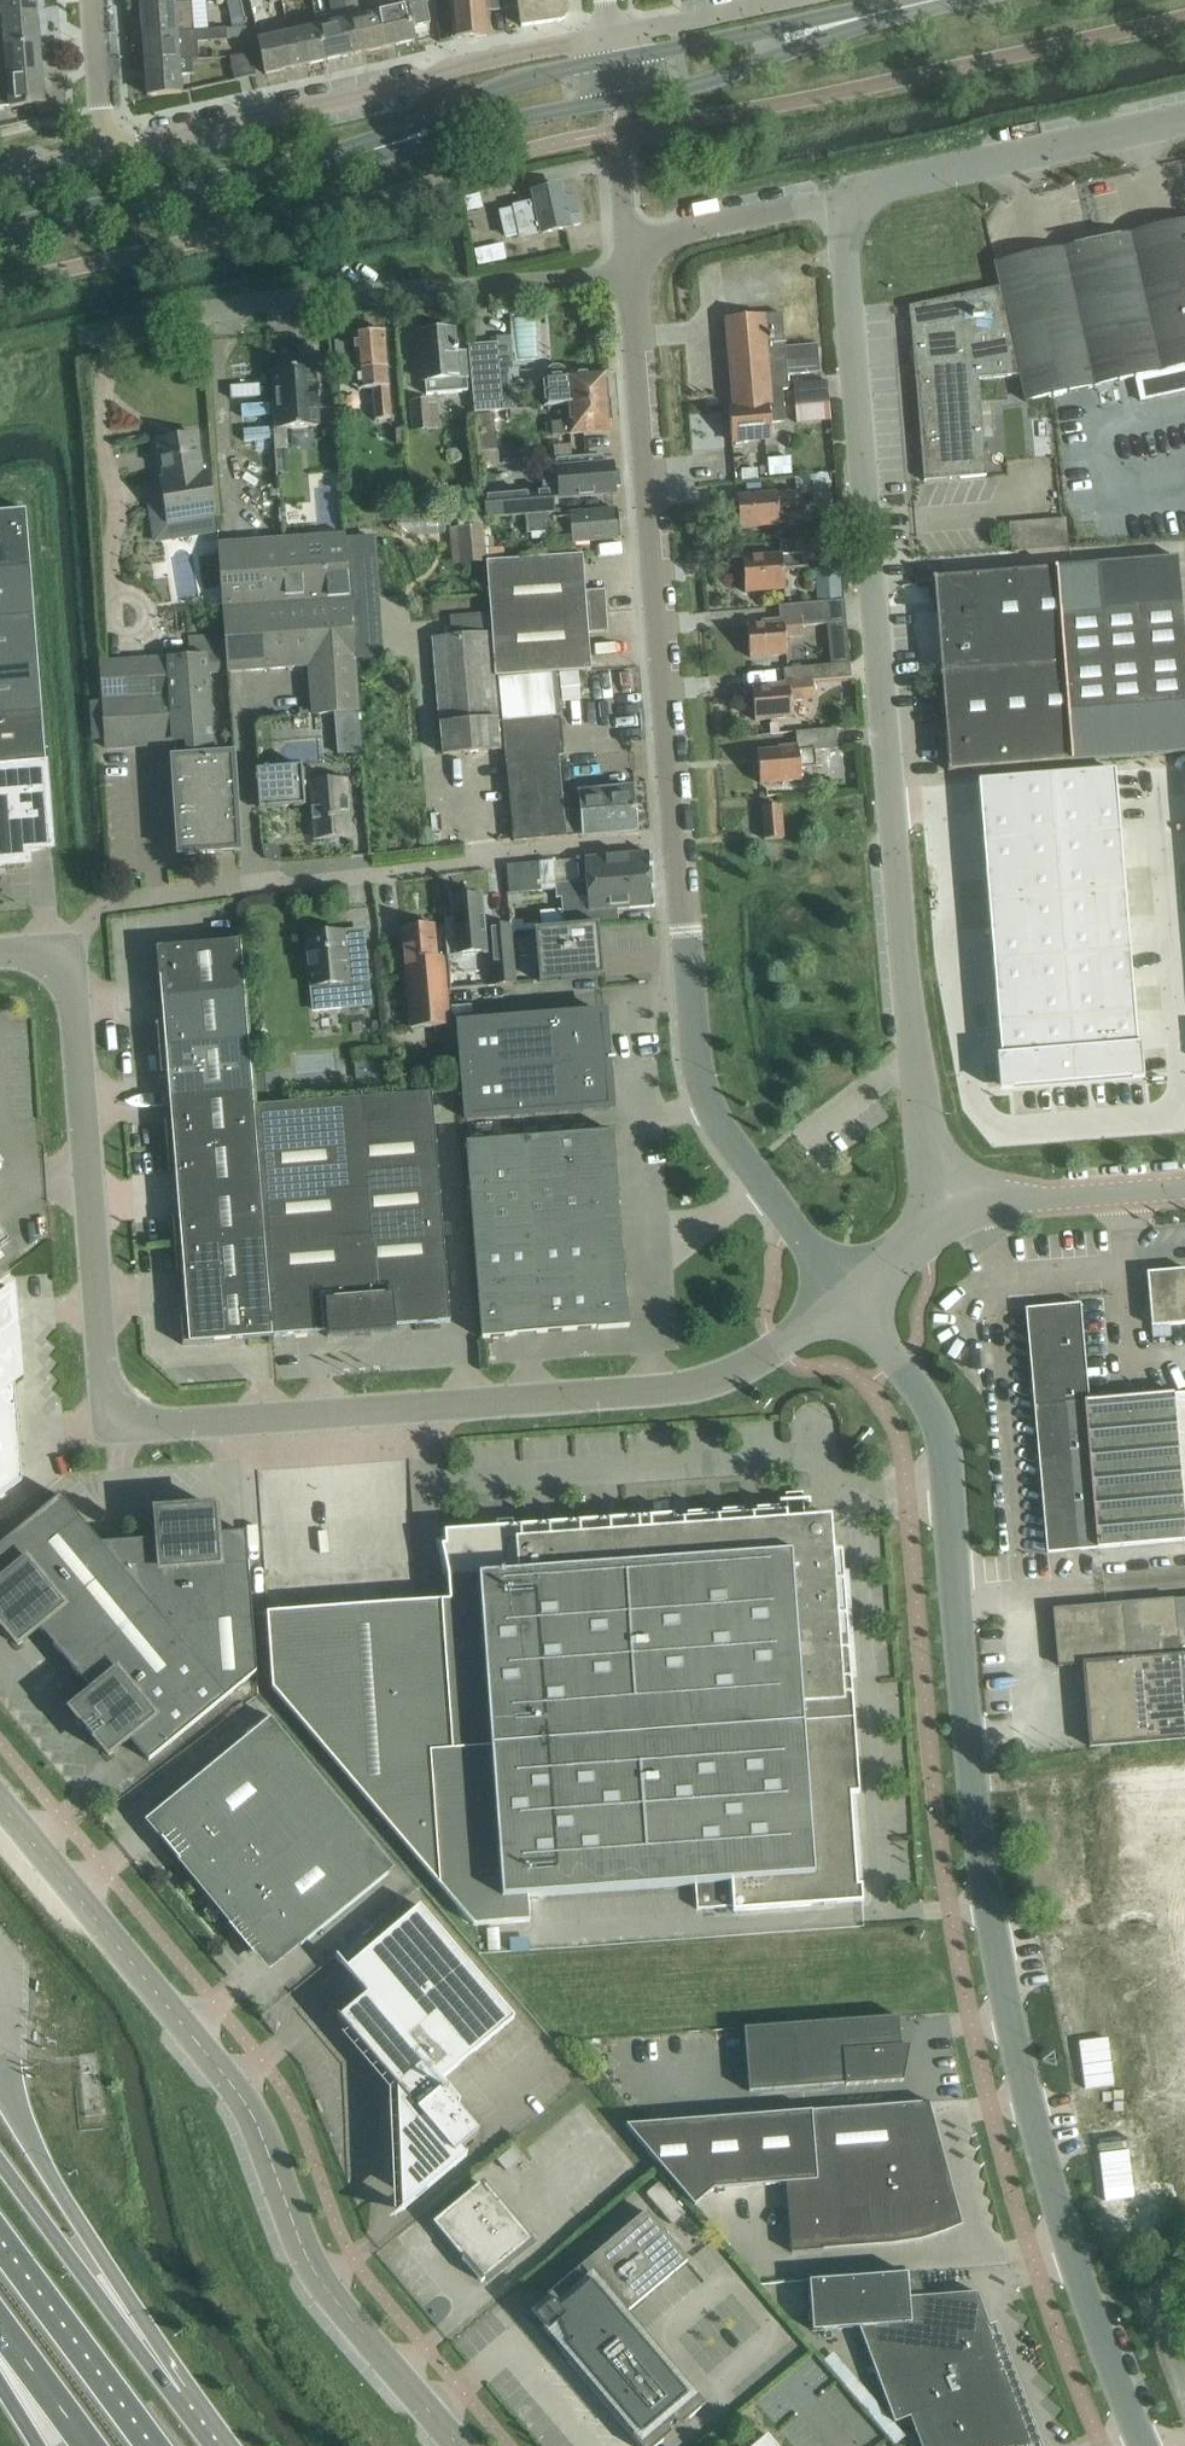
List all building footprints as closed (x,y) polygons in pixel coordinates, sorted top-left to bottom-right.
[(36,0),(2,0),(3,16),(37,13),(36,0)] [(244,24),(239,0),(228,0),(227,0),(232,26),(244,24)] [(337,23),(317,27),(324,61),(353,55),(342,0),(332,0),(337,23)] [(353,55),(383,48),(377,14),(365,17),(362,0),(342,0),(353,55)] [(383,48),(415,41),(412,27),(431,23),(426,0),(405,0),(406,7),(377,14),(383,48)] [(453,39),(491,36),(489,0),(450,0),(453,39)] [(505,9),(519,7),(522,26),(562,20),(567,14),(565,0),(504,0),(505,9)] [(177,32),(175,2),(141,5),(143,35),(177,32)] [(37,13),(3,16),(5,46),(40,44),(37,13)] [(240,27),(229,28),(229,39),(241,38),(240,27)] [(317,27),(288,34),(295,67),(324,61),(317,27)] [(229,28),(208,29),(209,40),(229,39),(229,28)] [(177,32),(143,35),(146,65),(193,60),(192,59),(199,59),(197,41),(209,40),(208,29),(177,32)] [(295,67),(288,34),(259,40),(266,74),(295,67)] [(5,46),(0,46),(0,76),(8,76),(42,73),(40,44),(5,46)] [(229,57),(234,79),(255,75),(250,56),(229,57)] [(194,74),(193,60),(146,65),(148,95),(182,93),(181,75),(194,74)] [(45,104),(42,73),(8,76),(10,107),(45,104)] [(515,207),(515,208),(515,209),(501,213),(507,236),(521,233),(521,236),(542,231),(543,233),(570,227),(567,216),(579,213),(575,196),(563,198),(561,187),(534,193),(536,202),(515,207)] [(1021,375),(1026,401),(1184,366),(1184,222),(995,263),(1001,287),(1021,375)] [(1021,375),(1001,287),(910,306),(925,481),(987,476),(978,379),(1021,375)] [(497,305),(498,315),(510,314),(509,304),(497,305)] [(773,376),(788,375),(821,372),(818,345),(786,348),(783,313),(727,318),(735,407),(752,406),(752,404),(770,403),(768,385),(774,385),(773,376)] [(455,331),(419,334),(421,358),(423,380),(426,380),(427,395),(431,394),(469,391),(467,377),(465,353),(457,354),(456,350),(459,349),(458,345),(456,345),(455,331)] [(388,368),(387,356),(385,332),(354,334),(357,371),(372,370),(376,415),(392,414),(388,368)] [(504,410),(502,393),(498,342),(469,345),(475,413),(504,410)] [(277,402),(272,402),(275,450),(288,449),(287,429),(317,426),(316,409),(321,408),(319,387),(314,387),(313,369),(304,369),(303,363),(284,365),(284,371),(275,371),(277,402)] [(569,405),(610,401),(610,400),(607,372),(606,372),(606,371),(567,374),(567,372),(564,368),(559,366),(553,366),(549,369),(547,374),(549,405),(544,405),(544,407),(569,405)] [(752,406),(735,407),(729,408),(732,442),(772,438),(771,423),(785,421),(782,390),(789,390),(788,375),(773,376),(774,385),(768,385),(770,403),(752,404),(752,406)] [(794,384),(796,406),(830,403),(830,400),(828,381),(794,384)] [(431,400),(412,402),(414,430),(434,429),(431,400)] [(610,401),(569,405),(570,421),(552,422),(553,435),(612,430),(610,402),(610,401)] [(498,416),(478,418),(481,451),(500,450),(498,416)] [(214,515),(211,496),(207,472),(203,473),(196,435),(159,441),(165,479),(162,480),(166,504),(169,523),(214,515)] [(598,456),(556,459),(559,498),(617,493),(617,487),(621,486),(620,470),(615,470),(615,464),(599,465),(598,456)] [(789,459),(768,461),(769,476),(791,474),(789,459)] [(829,474),(811,475),(814,506),(832,504),(829,474)] [(487,515),(555,509),(554,492),(552,493),(551,484),(540,485),(541,493),(530,494),(529,486),(488,489),(489,498),(486,498),(487,515)] [(361,492),(347,493),(349,510),(362,509),(361,492)] [(798,492),(737,497),(740,529),(780,525),(779,510),(799,508),(798,492)] [(570,515),(559,516),(559,512),(526,515),(528,533),(557,531),(558,543),(573,541),(573,542),(597,540),(621,538),(619,510),(595,512),(570,514),(570,515)] [(31,570),(26,511),(0,513),(0,572),(31,570)] [(1067,519),(1011,522),(1013,551),(1069,547),(1067,519)] [(485,549),(482,527),(460,529),(463,563),(486,561),(485,549)] [(346,535),(282,539),(287,604),(351,599),(346,535)] [(287,604),(282,539),(218,544),(223,608),(287,604)] [(485,549),(486,561),(486,562),(487,561),(505,560),(504,547),(487,549),(485,549)] [(804,554),(743,559),(745,593),(786,589),(784,570),(805,568),(804,554)] [(487,561),(491,614),(495,677),(592,670),(589,633),(608,632),(605,590),(586,592),(583,555),(505,560),(487,561)] [(933,578),(949,771),(1072,761),(1184,752),(1184,669),(1176,558),(1071,567),(1013,572),(957,576),(933,578)] [(840,567),(816,569),(819,603),(842,601),(840,567)] [(31,570),(0,572),(0,621),(35,619),(31,570)] [(355,663),(351,599),(287,604),(291,668),(312,666),(355,663)] [(763,624),(748,626),(751,658),(788,654),(786,637),(804,635),(803,626),(804,626),(847,623),(845,604),(845,600),(842,601),(819,603),(779,606),(781,620),(763,622),(763,624)] [(291,668),(287,604),(223,608),(228,672),(291,668)] [(449,617),(452,637),(433,639),(441,725),(442,731),(444,755),(500,750),(497,720),(498,720),(495,677),(491,614),(449,617)] [(0,621),(0,718),(42,715),(35,619),(0,621)] [(213,742),(213,741),(207,655),(168,658),(170,696),(104,701),(107,749),(213,742)] [(168,658),(102,663),(104,701),(170,696),(168,658)] [(768,688),(753,689),(756,721),(793,718),(791,701),(815,699),(813,682),(852,678),(851,664),(785,669),(786,684),(768,685),(768,688)] [(0,718),(0,766),(46,763),(42,715),(0,718)] [(556,717),(503,722),(514,842),(637,831),(633,789),(580,793),(581,803),(564,805),(556,717)] [(817,767),(815,750),(839,748),(838,729),(798,732),(799,746),(778,748),(779,750),(758,752),(761,783),(802,780),(801,769),(817,767)] [(240,851),(234,755),(173,759),(179,855),(240,851)] [(30,865),(29,851),(53,849),(46,763),(0,766),(0,867),(30,865)] [(347,780),(338,781),(338,775),(317,777),(318,782),(316,782),(315,768),(303,769),(303,766),(301,766),(301,768),(258,771),(261,808),(304,805),(304,806),(306,806),(306,805),(311,805),(314,841),(352,837),(347,780)] [(1115,770),(979,781),(1001,1056),(1002,1067),(1004,1087),(1139,1076),(1138,1056),(1137,1044),(1115,770)] [(762,808),(764,833),(765,840),(784,838),(781,806),(762,808)] [(564,927),(599,924),(619,922),(618,909),(655,906),(650,853),(585,859),(587,881),(556,884),(557,898),(562,898),(564,927)] [(444,914),(448,956),(457,955),(486,953),(481,895),(475,896),(475,891),(458,892),(459,897),(452,898),(454,913),(453,913),(453,915),(448,915),(448,914),(444,914)] [(494,986),(515,984),(511,924),(489,926),(494,986)] [(599,924),(564,927),(535,930),(536,935),(537,935),(539,964),(538,964),(540,982),(547,982),(546,980),(561,979),(561,980),(604,976),(603,971),(602,971),(600,942),(601,942),(599,924)] [(451,1026),(444,958),(438,958),(434,925),(402,928),(405,952),(411,1030),(451,1026)] [(371,1005),(368,975),(366,951),(346,953),(344,934),(328,935),(325,932),(315,933),(313,937),(307,937),(309,961),(312,986),(328,985),(330,1009),(371,1005)] [(162,999),(245,993),(241,942),(158,949),(162,999)] [(245,993),(162,999),(163,1023),(157,1023),(159,1049),(249,1042),(245,993)] [(460,1025),(467,1120),(612,1109),(610,1077),(608,1077),(607,1062),(616,1062),(616,1059),(606,1060),(605,1046),(607,1046),(605,1013),(460,1025)] [(253,1091),(249,1042),(159,1049),(161,1075),(168,1074),(170,1097),(253,1091)] [(253,1091),(170,1097),(171,1121),(165,1121),(167,1147),(257,1140),(255,1108),(253,1091)] [(265,1238),(274,1337),(328,1333),(328,1338),(396,1332),(396,1327),(451,1323),(433,1094),(255,1108),(257,1140),(261,1189),(265,1238)] [(475,1241),(621,1229),(619,1206),(620,1206),(614,1132),(467,1144),(475,1241)] [(257,1140),(167,1147),(169,1173),(175,1172),(177,1196),(261,1189),(257,1140)] [(261,1189),(177,1196),(179,1219),(173,1220),(175,1245),(265,1238),(261,1189)] [(623,1252),(621,1229),(475,1241),(482,1339),(513,1336),(513,1335),(598,1329),(598,1330),(630,1327),(627,1300),(626,1300),(625,1278),(626,1278),(624,1252),(623,1252)] [(9,1242),(0,1230),(0,1248),(9,1242)] [(274,1337),(265,1238),(175,1245),(177,1271),(183,1270),(187,1317),(181,1318),(183,1345),(231,1341),(274,1337)] [(1148,1273),(1152,1326),(1184,1324),(1184,1270),(1148,1273)] [(22,1480),(14,1381),(20,1377),(13,1290),(0,1300),(0,1496),(22,1480)] [(1174,1394),(1089,1401),(1080,1304),(1078,1304),(1079,1306),(1028,1311),(1034,1381),(1033,1381),(1048,1552),(1072,1550),(1098,1548),(1184,1540),(1184,1520),(1174,1394)] [(272,1689),(474,1926),(530,1922),(528,1897),(695,1885),(697,1910),(733,1907),(733,1912),(863,1902),(862,1885),(860,1885),(851,1794),(860,1794),(859,1781),(855,1781),(848,1694),(844,1695),(843,1682),(852,1681),(842,1551),(834,1552),(831,1517),(805,1519),(803,1493),(786,1494),(787,1511),(779,1512),(778,1508),(757,1509),(757,1514),(744,1515),(744,1510),(722,1512),(722,1516),(709,1517),(709,1513),(687,1514),(688,1519),(675,1519),(674,1515),(648,1517),(649,1521),(640,1522),(640,1518),(519,1526),(519,1531),(514,1531),(514,1520),(496,1522),(497,1532),(458,1535),(458,1531),(445,1532),(446,1545),(442,1546),(448,1575),(450,1600),(267,1614),(272,1689)] [(253,1630),(246,1533),(218,1535),(215,1508),(156,1512),(158,1540),(101,1545),(61,1496),(0,1546),(0,1580),(2,1583),(0,1584),(0,1624),(18,1646),(40,1628),(93,1693),(71,1711),(109,1756),(130,1739),(149,1761),(257,1672),(253,1630)] [(1126,1604),(1054,1610),(1059,1666),(1083,1664),(1090,1747),(1184,1739),(1184,1599),(1126,1604)] [(271,1718),(196,1780),(178,1795),(193,1814),(168,1834),(261,1949),(286,1928),(301,1947),(320,1932),(395,1869),(271,1718)] [(1108,1766),(1121,1937),(1169,1934),(1184,2145),(1184,1760),(1108,1766)] [(404,2123),(398,2123),(402,2192),(403,2192),(403,2191),(408,2190),(415,2199),(403,2209),(404,2210),(422,2195),(467,2157),(461,2149),(478,2134),(455,2107),(460,2103),(441,2081),(515,2018),(420,1906),(364,1954),(345,1970),(367,1995),(340,2018),(338,2016),(337,2017),(408,2102),(403,2106),(404,2123)] [(903,2057),(902,2046),(899,2017),(744,2028),(749,2092),(846,2085),(846,2086),(903,2081),(908,2057),(903,2057)] [(791,2253),(799,2252),(823,2250),(823,2243),(894,2237),(920,2233),(943,2226),(954,2221),(923,2104),(931,2103),(930,2102),(626,2125),(694,2206),(714,2189),(786,2184),(791,2253)] [(513,2147),(497,2160),(506,2171),(522,2158),(513,2147)] [(647,2196),(671,2224),(685,2212),(661,2183),(647,2196)] [(437,2228),(444,2236),(464,2257),(462,2259),(481,2282),(485,2280),(483,2277),(528,2240),(483,2185),(437,2228)] [(706,2405),(585,2263),(551,2292),(560,2303),(557,2306),(554,2302),(536,2317),(549,2333),(560,2324),(569,2345),(560,2353),(639,2445),(658,2445),(706,2405)] [(811,2305),(813,2331),(859,2328),(895,2423),(910,2417),(921,2445),(991,2445),(997,2442),(1006,2433),(1011,2422),(1014,2409),(1014,2396),(1011,2384),(977,2293),(909,2298),(908,2274),(809,2281),(811,2305)] [(767,2435),(755,2445),(776,2445),(767,2435)]
